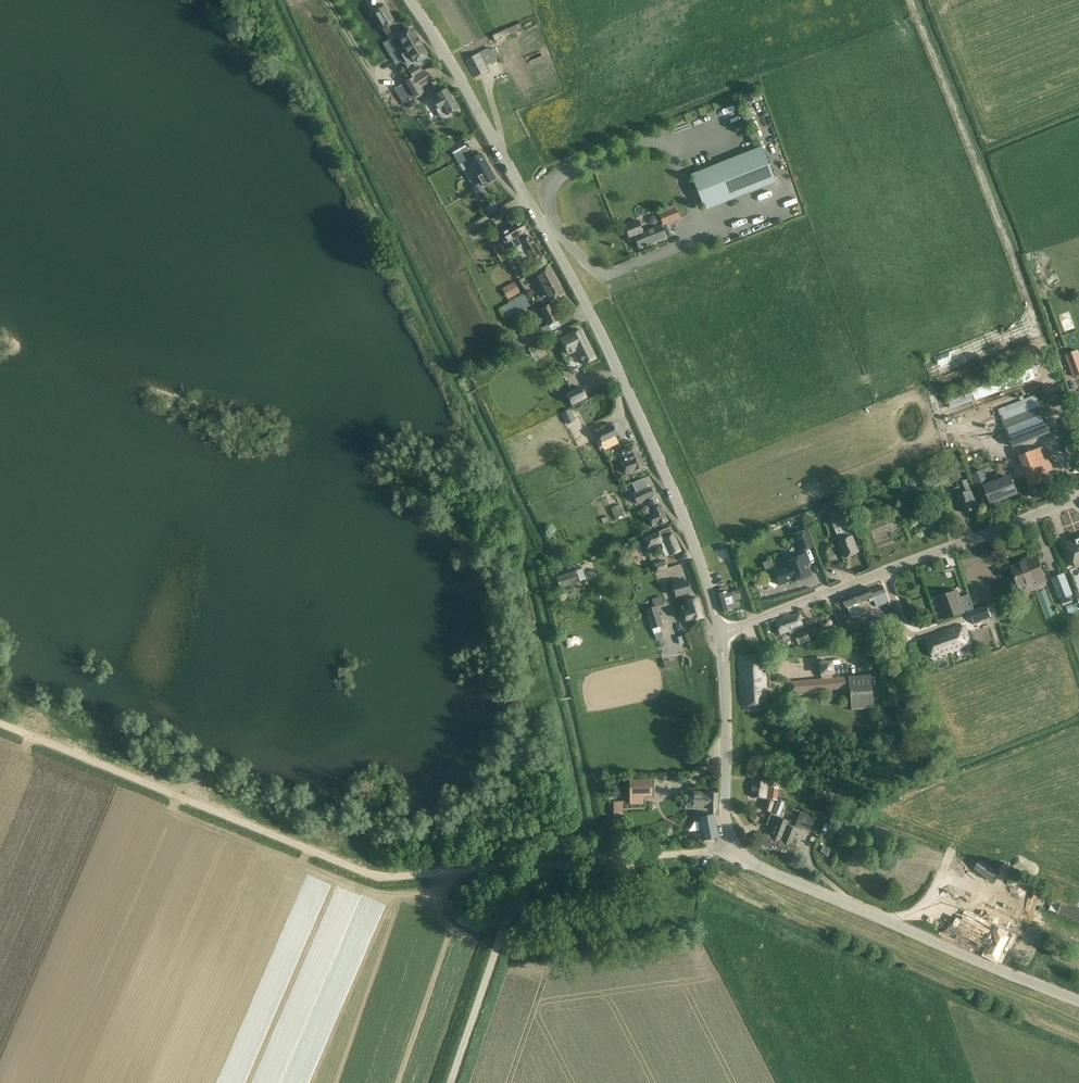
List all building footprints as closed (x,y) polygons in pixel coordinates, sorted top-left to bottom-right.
[(394,20),(384,5),(373,11),(382,27),(394,20)] [(412,28),(398,36),(406,50),(401,52),(407,62),(411,60),(412,61),(416,59),(417,62),(427,56),(426,54),(427,53),(412,28)] [(465,60),(474,77),(488,70),(486,65),(498,59),(493,48),(489,50),(488,48),(479,53),(465,60)] [(422,93),(419,87),(431,80),(425,71),(413,79),(412,78),(406,82),(415,97),(422,93)] [(452,96),(447,87),(435,94),(437,98),(433,101),(438,110),(437,110),(441,117),(458,107),(452,96)] [(469,150),(463,139),(449,147),(455,158),(469,150)] [(691,175),(704,208),(774,180),(761,147),(691,175)] [(468,161),(483,186),(496,178),(481,153),(468,161)] [(486,194),(480,182),(471,187),(478,199),(486,194)] [(663,225),(679,219),(674,205),(666,208),(667,211),(658,214),(663,225)] [(634,237),(639,248),(666,237),(661,224),(642,232),(637,220),(624,225),(629,239),(634,237)] [(527,231),(521,221),(502,233),(508,242),(512,240),(520,253),(521,254),(522,255),(523,255),(524,255),(525,255),(526,255),(527,255),(528,254),(532,262),(542,256),(529,235),(528,237),(525,232),(527,231)] [(503,262),(512,256),(502,242),(493,248),(503,262)] [(548,295),(551,299),(563,292),(549,266),(536,273),(536,274),(532,276),(544,298),(548,295)] [(507,300),(520,293),(514,282),(501,289),(507,300)] [(525,295),(502,305),(507,317),(530,307),(525,295)] [(540,309),(548,325),(558,319),(550,304),(540,309)] [(577,349),(585,364),(596,358),(581,328),(561,338),(568,353),(577,349)] [(532,356),(545,349),(542,342),(528,348),(532,356)] [(1078,350),(1065,354),(1073,377),(1078,375),(1078,351),(1078,350)] [(587,398),(581,386),(565,394),(571,406),(587,398)] [(974,389),(950,398),(953,407),(978,399),(974,389)] [(1036,395),(997,409),(1012,447),(1051,433),(1036,395)] [(563,412),(567,424),(574,421),(569,409),(563,412)] [(597,432),(605,450),(618,445),(615,436),(618,435),(613,425),(597,432)] [(622,463),(626,473),(645,465),(635,444),(621,450),(626,461),(622,463)] [(1017,456),(1029,487),(1047,480),(1045,473),(1053,470),(1044,446),(1017,456)] [(956,474),(963,471),(959,461),(951,464),(956,474)] [(941,484),(954,478),(951,470),(937,475),(941,484)] [(977,486),(987,482),(982,471),(972,475),(977,486)] [(647,515),(652,527),(658,524),(658,525),(667,521),(660,504),(658,505),(654,498),(653,499),(652,495),(654,494),(650,486),(648,488),(643,477),(632,483),(636,493),(633,494),(637,503),(645,499),(644,499),(648,497),(650,500),(649,501),(652,508),(651,508),(653,512),(647,515)] [(1017,491),(1012,478),(985,488),(990,502),(1017,491)] [(957,495),(963,513),(978,507),(971,490),(967,479),(957,483),(958,487),(954,488),(957,495)] [(852,498),(847,500),(852,513),(857,511),(852,498)] [(624,515),(619,504),(611,508),(615,519),(624,515)] [(837,534),(850,529),(854,527),(844,504),(827,510),(837,534)] [(658,531),(642,538),(647,549),(660,544),(662,548),(661,549),(663,555),(666,556),(669,555),(680,550),(674,534),(671,527),(661,531),(658,532),(658,531)] [(837,534),(846,557),(859,551),(853,535),(852,535),(850,529),(837,534)] [(796,535),(803,551),(813,547),(806,531),(796,535)] [(1067,543),(1077,567),(1078,567),(1078,538),(1067,543)] [(787,566),(774,571),(779,584),(780,586),(793,581),(794,583),(810,576),(809,571),(807,567),(809,567),(804,555),(786,562),(787,566)] [(1011,566),(1019,588),(1036,581),(1037,585),(1046,581),(1037,556),(1033,557),(1033,558),(1011,566)] [(774,558),(763,562),(766,569),(776,566),(774,558)] [(654,574),(668,569),(664,560),(651,565),(654,574)] [(554,583),(556,589),(560,588),(560,589),(580,582),(579,581),(585,579),(582,569),(576,571),(576,570),(556,577),(557,582),(554,583)] [(1072,594),(1065,573),(1052,578),(1060,599),(1072,594)] [(671,582),(675,597),(691,593),(687,580),(681,581),(680,580),(671,582)] [(869,588),(843,597),(846,606),(847,606),(851,617),(854,618),(866,613),(861,600),(868,598),(870,602),(874,601),(877,607),(889,602),(885,593),(886,592),(883,585),(870,590),(869,588)] [(717,595),(722,612),(738,607),(736,601),(740,600),(737,589),(728,591),(727,587),(719,589),(720,594),(717,595)] [(958,589),(936,597),(944,620),(966,612),(966,611),(974,608),(969,594),(961,597),(958,589)] [(686,601),(692,620),(703,617),(697,597),(686,601)] [(969,611),(974,625),(981,623),(980,620),(992,617),(987,604),(969,611)] [(651,629),(662,626),(659,612),(657,612),(656,607),(646,610),(651,629)] [(795,633),(796,637),(818,630),(814,618),(800,623),(797,613),(775,620),(779,634),(788,631),(789,635),(795,633)] [(933,657),(972,644),(965,625),(926,639),(933,657)] [(739,657),(742,705),(766,704),(765,676),(761,676),(760,655),(739,657)] [(788,681),(790,694),(847,689),(846,676),(832,677),(832,675),(833,675),(832,660),(818,661),(819,675),(820,675),(821,678),(788,681)] [(870,674),(848,676),(850,709),(872,708),(870,674)] [(751,796),(765,797),(767,780),(752,779),(751,796)] [(630,781),(630,802),(642,802),(642,796),(651,796),(651,781),(630,781)] [(762,810),(770,813),(775,802),(770,800),(771,798),(776,800),(777,800),(778,788),(773,787),(774,782),(768,781),(767,799),(766,799),(762,810)] [(692,808),(707,809),(707,808),(717,809),(718,793),(708,793),(708,792),(693,792),(693,794),(687,794),(686,805),(692,805),(692,808)] [(771,813),(780,816),(785,802),(777,800),(776,800),(771,813)] [(795,826),(809,831),(815,817),(800,812),(795,826)] [(702,841),(719,837),(714,814),(698,817),(702,841)] [(759,844),(777,850),(782,839),(780,838),(787,821),(778,817),(771,836),(763,834),(759,844)] [(777,850),(793,856),(797,846),(799,837),(794,835),(796,829),(787,825),(782,839),(777,850)] [(999,874),(984,858),(975,865),(990,882),(999,874)] [(1050,908),(1077,925),(1078,921),(1078,910),(1057,897),(1050,908)] [(980,924),(982,922),(963,913),(957,925),(947,921),(941,932),(997,960),(1010,936),(995,929),(994,931),(980,924)]
